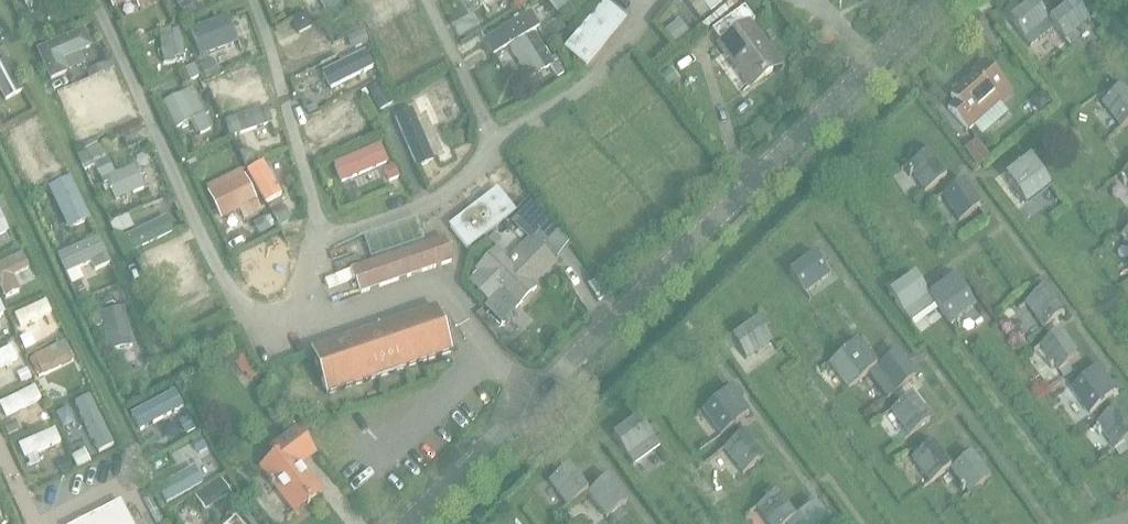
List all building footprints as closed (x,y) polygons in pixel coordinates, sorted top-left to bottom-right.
[(112,9),(132,0),(108,0),(112,9)] [(332,25),(349,17),(340,0),(319,0),(332,25)] [(726,0),(700,0),(710,12),(726,0)] [(1022,40),(1047,20),(1032,0),(1007,20),(1022,40)] [(604,1),(564,48),(586,67),(626,19),(604,1)] [(1047,20),(1063,40),(1088,21),(1072,1),(1047,20)] [(749,87),(777,67),(747,25),(752,21),(742,7),(710,30),(720,43),(716,46),(722,53),(723,52),(749,87)] [(492,55),(539,27),(530,12),(483,41),(492,55)] [(227,15),(189,30),(200,57),(238,42),(227,15)] [(332,30),(337,41),(359,30),(353,19),(332,30)] [(664,31),(676,47),(692,35),(679,19),(664,31)] [(83,29),(36,50),(50,81),(69,73),(63,60),(92,47),(83,29)] [(169,30),(159,31),(162,49),(157,50),(157,57),(163,57),(164,65),(175,63),(174,59),(185,57),(183,40),(178,30),(169,31),(169,30)] [(359,32),(343,40),(349,52),(353,49),(354,51),(364,46),(364,44),(365,44),(359,32)] [(509,48),(529,80),(554,64),(534,33),(509,48)] [(318,67),(333,97),(347,90),(345,87),(355,82),(349,70),(372,59),(367,48),(359,52),(360,53),(344,60),(342,56),(318,67)] [(7,60),(0,63),(0,92),(5,101),(23,91),(7,60)] [(999,101),(1001,104),(1013,94),(983,60),(971,71),(974,74),(949,96),(953,101),(946,107),(966,131),(999,101)] [(51,82),(64,111),(92,97),(80,71),(64,79),(63,76),(51,82)] [(1127,123),(1127,97),(1121,88),(1101,103),(1121,128),(1127,123)] [(163,103),(175,129),(190,122),(196,135),(198,134),(199,136),(211,130),(192,89),(163,103)] [(964,149),(977,168),(990,159),(977,140),(964,149)] [(99,146),(77,156),(83,170),(94,165),(104,186),(107,184),(115,202),(145,189),(134,165),(115,174),(107,157),(105,158),(99,146)] [(906,165),(922,192),(944,178),(927,152),(906,165)] [(1003,177),(1024,205),(1049,185),(1028,157),(1003,177)] [(246,170),(265,204),(280,195),(262,162),(246,170)] [(239,211),(243,220),(262,210),(241,169),(225,177),(228,182),(207,192),(221,220),(239,211)] [(48,189),(68,231),(90,221),(69,178),(48,189)] [(940,195),(957,222),(979,209),(962,182),(940,195)] [(444,229),(461,251),(509,215),(491,193),(444,229)] [(0,213),(0,235),(8,231),(0,213)] [(109,223),(115,236),(134,228),(128,215),(109,223)] [(166,217),(124,237),(132,253),(173,233),(166,217)] [(98,236),(57,255),(66,273),(91,262),(95,271),(110,264),(98,236)] [(346,271),(354,295),(444,263),(436,240),(346,271)] [(531,285),(552,264),(529,240),(508,261),(497,250),(476,270),(479,273),(469,283),(488,303),(499,293),(514,308),(534,288),(531,285)] [(0,264),(0,286),(5,297),(20,290),(13,276),(29,268),(22,254),(0,264)] [(788,273),(803,294),(828,275),(813,254),(788,273)] [(902,314),(927,296),(912,276),(887,294),(902,314)] [(952,277),(927,296),(942,316),(967,297),(952,277)] [(1025,303),(1043,329),(1063,314),(1045,288),(1025,303)] [(14,315),(19,327),(51,313),(46,300),(14,315)] [(108,352),(132,347),(124,308),(91,315),(94,328),(102,326),(108,352)] [(312,351),(326,394),(448,353),(434,310),(312,351)] [(730,339),(745,359),(770,341),(755,320),(730,339)] [(1039,345),(1058,371),(1078,357),(1060,331),(1039,345)] [(64,341),(34,356),(44,376),(74,360),(64,341)] [(846,388),(874,367),(855,341),(827,362),(846,388)] [(15,363),(10,350),(2,353),(1,349),(0,350),(0,369),(15,363)] [(894,353),(874,367),(893,393),(913,379),(894,353)] [(1079,383),(1097,408),(1117,393),(1099,368),(1079,383)] [(37,385),(2,402),(7,414),(21,407),(23,411),(31,407),(29,403),(35,400),(37,404),(45,401),(37,385)] [(709,404),(727,429),(747,415),(729,389),(709,404)] [(889,410),(908,435),(927,421),(909,395),(889,410)] [(56,424),(88,412),(83,399),(51,411),(56,424)] [(1114,449),(1127,439),(1127,426),(1116,409),(1096,424),(1114,449)] [(611,437),(632,464),(657,445),(637,418),(611,437)] [(24,458),(60,442),(54,429),(18,445),(24,458)] [(293,513),(319,493),(297,465),(311,455),(293,432),(269,450),(275,457),(259,469),(293,513)] [(722,448),(741,473),(761,459),(742,434),(722,448)] [(929,483),(949,468),(930,443),(910,458),(929,483)] [(970,453),(949,468),(968,494),(989,478),(970,453)] [(566,507),(586,493),(567,467),(547,481),(566,507)] [(586,493),(605,520),(625,505),(606,479),(586,493)] [(789,512),(775,492),(755,507),(767,523),(786,523),(794,518),(789,512)] [(786,523),(829,523),(814,503),(813,504),(809,497),(789,512),(794,518),(786,523)]
